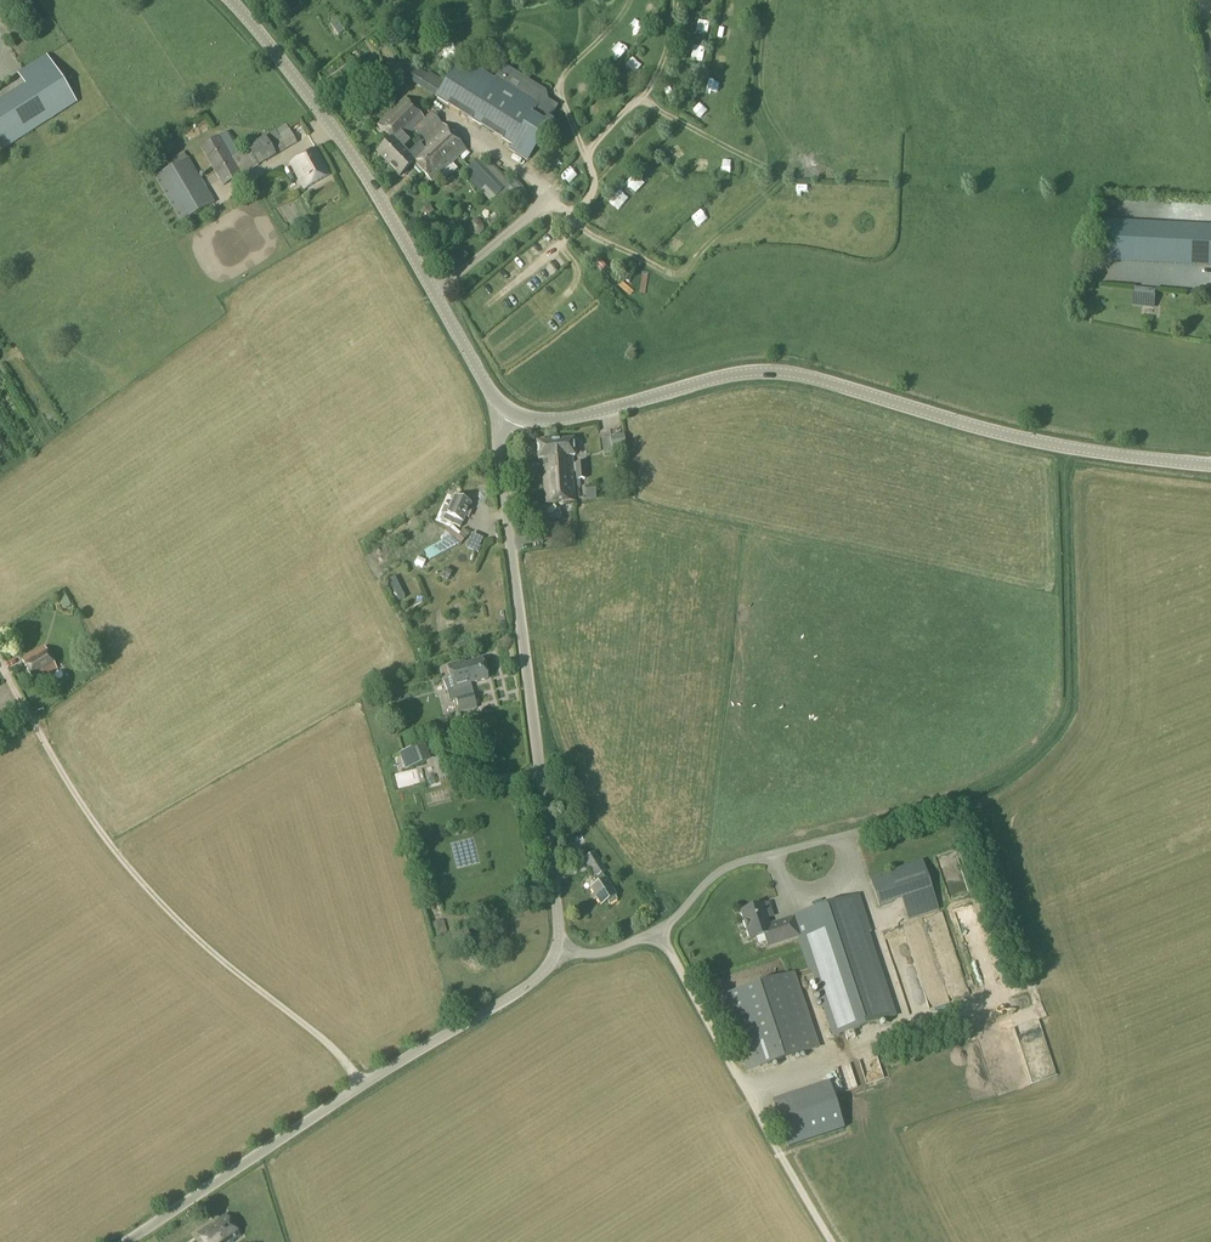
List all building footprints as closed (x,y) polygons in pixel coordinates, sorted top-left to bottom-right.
[(297,13),(307,8),(303,0),(297,0),(292,3),(297,13)] [(725,11),(737,10),(737,1),(725,1),(725,11)] [(640,39),(650,30),(641,21),(632,30),(640,39)] [(334,32),(338,37),(345,32),(341,27),(334,32)] [(624,43),(615,52),(622,59),(631,50),(624,43)] [(451,51),(447,56),(454,61),(458,56),(451,51)] [(0,151),(77,103),(47,56),(0,85),(0,151)] [(405,62),(397,74),(419,87),(427,75),(405,62)] [(605,78),(611,71),(604,64),(597,72),(605,78)] [(465,76),(453,69),(436,98),(475,121),(513,143),(510,148),(527,158),(547,124),(544,122),(554,105),(541,97),(538,88),(501,66),(493,80),(470,67),(465,76)] [(724,78),(724,66),(712,66),(712,77),(724,78)] [(601,95),(595,103),(605,111),(612,103),(601,95)] [(699,99),(703,110),(712,107),(708,95),(699,99)] [(377,155),(387,165),(411,139),(408,137),(424,120),(404,99),(377,124),(392,140),(377,155)] [(466,150),(430,113),(424,120),(408,137),(411,139),(387,165),(399,178),(414,164),(416,166),(414,168),(421,174),(423,173),(432,183),(466,150)] [(200,128),(188,134),(192,143),(204,137),(200,128)] [(265,138),(276,156),(297,143),(289,130),(278,136),(276,132),(265,138)] [(674,151),(682,141),(675,135),(666,145),(674,151)] [(242,176),(232,158),(219,136),(200,147),(223,187),(242,176)] [(276,156),(265,138),(248,148),(259,166),(276,156)] [(232,158),(242,176),(259,166),(248,148),(232,158)] [(290,164),(304,190),(330,175),(322,161),(323,160),(317,149),(290,164)] [(489,181),(499,172),(485,157),(475,166),(489,181)] [(189,158),(166,172),(155,178),(181,222),(215,203),(189,158)] [(250,176),(253,182),(265,178),(263,171),(250,176)] [(618,231),(635,213),(623,201),(606,219),(618,231)] [(425,219),(433,213),(427,207),(420,213),(425,219)] [(1100,262),(1168,266),(1170,225),(1102,222),(1100,262)] [(1170,225),(1168,266),(1210,268),(1210,227),(1170,225)] [(611,259),(606,262),(613,274),(618,271),(611,259)] [(1134,275),(1153,277),(1154,268),(1136,265),(1134,275)] [(1134,291),(1133,305),(1143,306),(1144,292),(1134,291)] [(603,439),(604,453),(613,452),(613,453),(626,452),(624,435),(611,436),(612,438),(603,439)] [(556,442),(561,503),(576,502),(573,456),(574,456),(573,441),(556,442)] [(561,503),(556,442),(537,444),(538,459),(542,459),(545,504),(561,503)] [(456,520),(463,523),(471,505),(454,497),(446,515),(456,520)] [(463,523),(456,520),(454,524),(446,533),(460,545),(467,537),(460,528),(463,523)] [(471,546),(482,549),(485,534),(474,531),(471,546)] [(421,568),(425,561),(418,558),(415,565),(421,568)] [(388,580),(398,601),(405,598),(395,577),(388,580)] [(23,660),(35,682),(58,668),(45,647),(23,660)] [(488,679),(482,660),(465,665),(464,662),(447,667),(450,679),(444,680),(450,701),(456,699),(467,696),(464,688),(471,686),(470,684),(488,679)] [(467,696),(456,699),(458,708),(470,705),(471,711),(477,709),(471,686),(464,688),(467,696)] [(446,745),(450,756),(461,752),(458,741),(446,745)] [(427,760),(421,745),(403,752),(409,767),(427,760)] [(435,746),(430,747),(435,765),(425,768),(430,784),(445,779),(435,746)] [(584,860),(596,878),(594,879),(596,882),(590,886),(592,888),(591,889),(602,905),(608,902),(610,905),(617,900),(615,897),(616,897),(602,874),(606,871),(595,854),(584,860)] [(870,878),(880,906),(898,900),(903,917),(937,906),(922,861),(870,878)] [(954,889),(957,899),(972,893),(969,884),(954,889)] [(870,933),(858,896),(792,918),(793,919),(799,938),(809,969),(811,968),(834,1037),(896,1017),(868,934),(870,933)] [(799,938),(793,919),(769,927),(762,905),(742,911),(751,940),(765,936),(769,947),(799,938)] [(966,983),(953,936),(952,936),(948,919),(940,921),(944,935),(941,936),(944,944),(940,945),(951,987),(966,983)] [(447,933),(443,921),(432,925),(436,937),(447,933)] [(469,951),(474,949),(465,928),(452,933),(454,938),(451,939),(456,951),(467,946),(469,951)] [(476,970),(484,966),(478,953),(470,956),(476,970)] [(817,1049),(793,974),(724,996),(749,1071),(817,1049)] [(1054,1076),(1041,1021),(1023,1025),(1035,1080),(1054,1076)] [(831,1076),(775,1091),(788,1140),(844,1125),(831,1076)] [(198,1235),(203,1241),(231,1241),(239,1236),(226,1216),(198,1235)]
